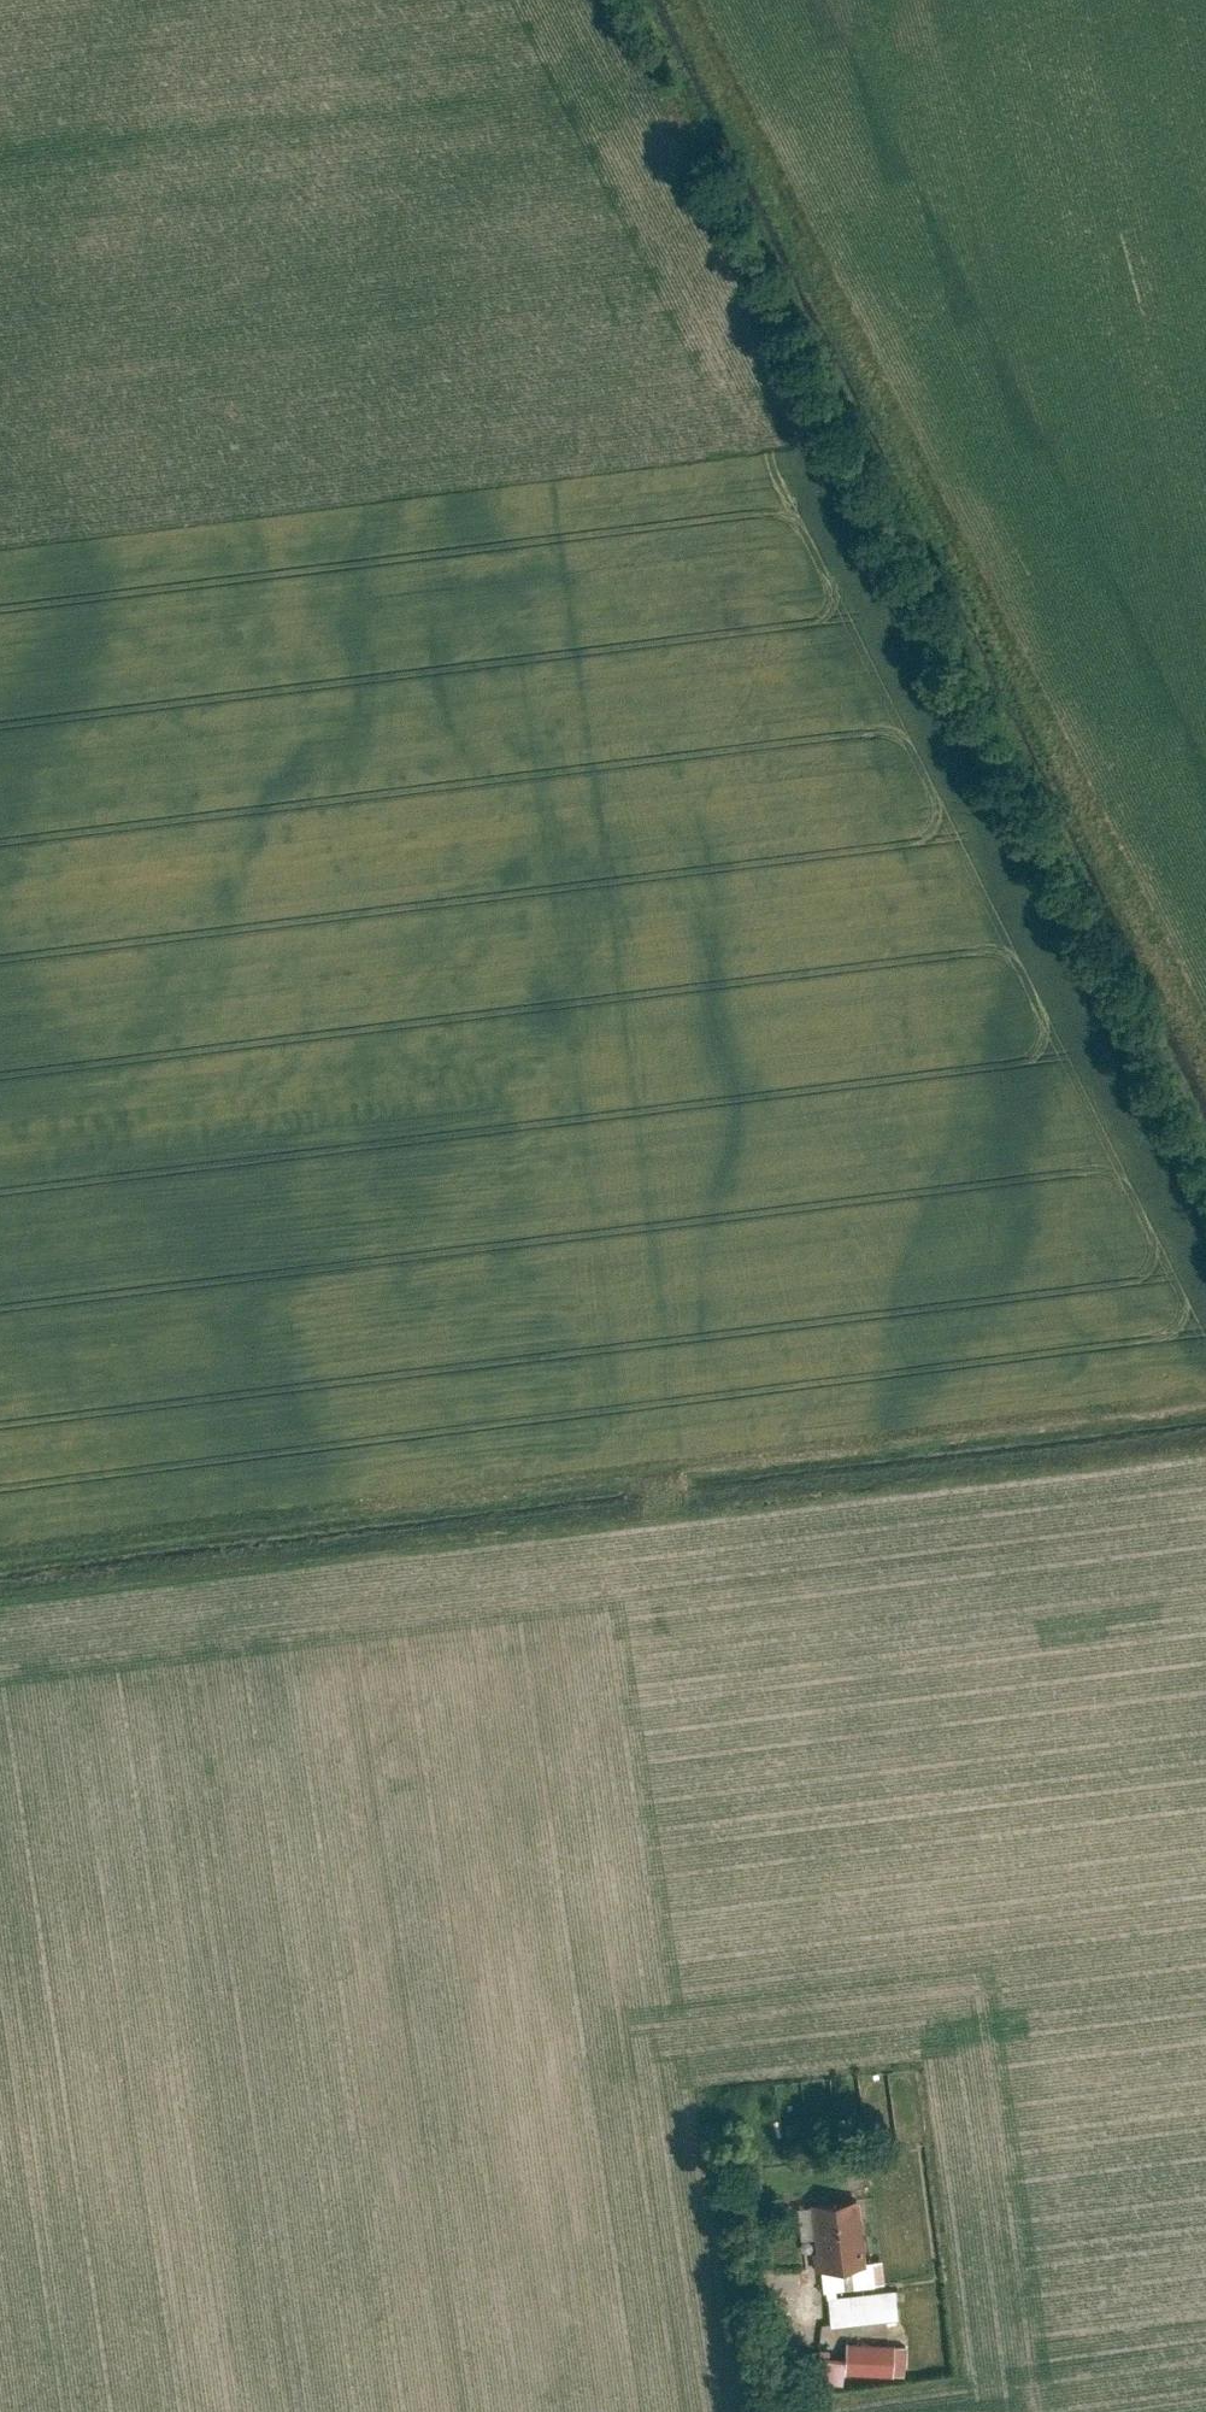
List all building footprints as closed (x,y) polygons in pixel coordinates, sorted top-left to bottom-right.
[(809,2201),(818,2268),(849,2264),(841,2197),(809,2201)] [(849,2264),(818,2268),(820,2290),(872,2284),(869,2262),(849,2264)] [(894,2290),(830,2295),(832,2321),(896,2315),(894,2290)] [(900,2345),(846,2340),(844,2371),(897,2376),(900,2345)] [(842,2359),(816,2356),(814,2380),(839,2383),(842,2359)]
